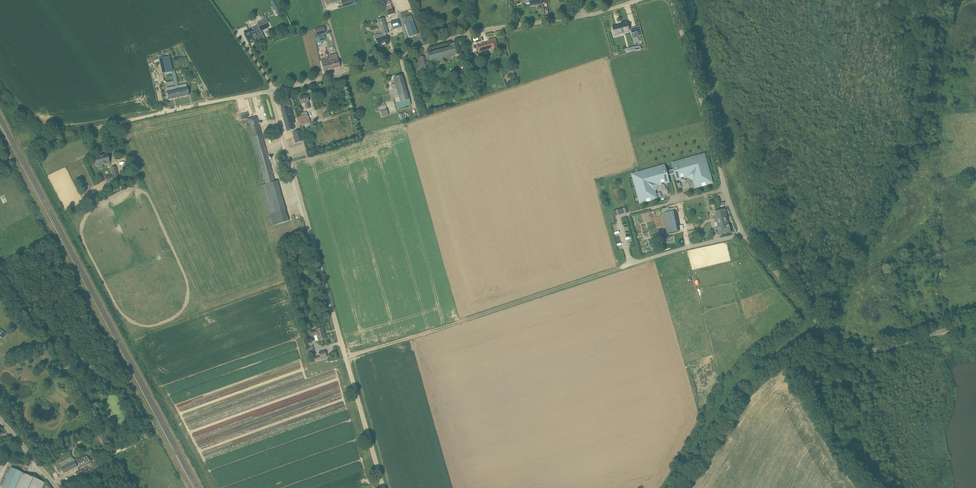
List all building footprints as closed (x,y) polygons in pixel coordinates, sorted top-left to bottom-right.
[(271,1),(273,6),(271,7),(273,10),(275,9),(277,15),(281,13),(275,0),(272,0),(271,1)] [(385,3),(388,16),(394,14),(390,1),(385,3)] [(375,35),(374,36),(375,39),(376,40),(378,47),(388,44),(386,36),(385,37),(385,34),(389,33),(384,17),(378,19),(382,34),(379,35),(379,34),(375,35)] [(398,19),(390,22),(393,30),(395,30),(399,28),(401,27),(398,19)] [(622,24),(613,27),(615,35),(630,31),(627,21),(621,22),(622,24)] [(413,22),(405,25),(408,31),(409,32),(408,32),(410,37),(417,34),(413,22)] [(252,29),(245,32),(250,44),(257,40),(258,42),(265,39),(261,31),(259,27),(258,25),(252,28),(252,29)] [(324,26),(314,29),(316,36),(326,33),(324,26)] [(488,41),(477,45),(479,52),(492,48),(493,50),(498,48),(495,38),(489,40),(488,41)] [(454,56),(460,54),(458,47),(456,42),(451,44),(451,46),(427,52),(430,61),(440,58),(441,63),(446,62),(444,57),(454,54),(454,56)] [(170,56),(159,58),(163,74),(173,71),(170,56)] [(321,61),(324,71),(340,67),(337,57),(330,59),(330,58),(321,61)] [(391,84),(398,108),(411,105),(403,75),(394,78),(395,83),(391,84)] [(201,78),(197,80),(202,90),(206,88),(201,78)] [(186,86),(177,88),(179,97),(189,95),(187,87),(186,86)] [(167,92),(166,92),(168,100),(179,97),(177,88),(167,90),(167,92)] [(303,96),(299,97),(301,102),(301,104),(305,103),(307,109),(310,108),(308,102),(307,96),(303,97),(303,96)] [(293,123),(295,123),(289,101),(279,103),(287,131),(294,129),(293,123)] [(379,107),(375,108),(376,112),(380,111),(382,117),(388,115),(386,105),(379,107)] [(303,116),(297,118),(300,126),(304,124),(305,127),(311,125),(306,112),(302,113),(303,116)] [(265,184),(261,185),(273,226),(288,223),(277,181),(275,181),(274,180),(258,123),(258,121),(257,116),(247,119),(265,184)] [(293,133),(296,143),(304,141),(300,130),(293,133)] [(96,158),(95,159),(96,163),(97,163),(98,166),(110,163),(107,154),(96,157),(96,158)] [(695,183),(696,187),(702,185),(702,186),(706,185),(706,184),(712,182),(704,154),(672,163),(674,169),(666,171),(664,165),(632,174),(640,202),(647,201),(647,202),(651,200),(650,200),(657,198),(656,194),(655,195),(654,191),(657,184),(664,182),(665,183),(669,182),(667,176),(675,173),(677,180),(681,178),(681,177),(688,175),(695,179),(696,183),(695,183)] [(116,166),(110,167),(112,175),(105,177),(107,182),(119,179),(116,166)] [(714,218),(715,222),(717,221),(718,227),(719,235),(731,233),(729,225),(725,209),(715,211),(716,217),(714,218)] [(664,213),(667,233),(679,231),(676,211),(664,213)] [(316,330),(310,332),(311,336),(317,334),(319,341),(326,339),(323,328),(316,330)] [(314,358),(315,360),(326,357),(325,351),(319,352),(320,356),(314,358)] [(5,461),(11,458),(6,446),(0,448),(0,449),(5,461)] [(87,456),(86,455),(77,460),(78,461),(80,467),(90,462),(87,456)] [(63,461),(59,463),(60,465),(56,467),(58,472),(62,470),(64,473),(77,466),(72,456),(63,461)] [(105,458),(97,461),(99,466),(107,463),(105,458)] [(45,482),(11,468),(2,487),(42,487),(45,482)]
